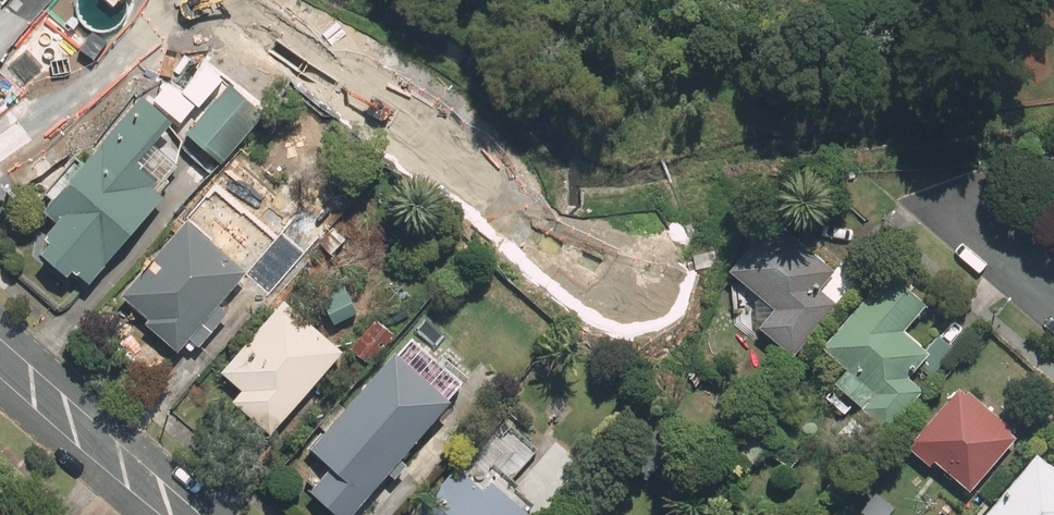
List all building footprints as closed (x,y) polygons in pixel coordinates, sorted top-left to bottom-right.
[(266,119),(231,87),(186,135),(221,167),(266,119)] [(158,146),(126,118),(44,211),(59,224),(45,240),(52,246),(42,258),(68,281),(75,274),(90,287),(166,200),(155,191),(162,183),(142,165),(158,146)] [(819,288),(834,270),(774,219),(728,272),(773,310),(758,328),(792,357),(838,304),(819,288)] [(251,274),(189,221),(123,298),(149,320),(145,326),(179,355),(191,342),(200,350),(230,314),(222,307),(251,274)] [(819,288),(838,304),(861,277),(842,261),(834,270),(819,288)] [(887,273),(820,347),(846,370),(833,384),(885,431),(922,390),(908,377),(919,364),(932,375),(955,350),(939,336),(926,350),(904,330),(926,307),(887,273)] [(272,436),(344,353),(282,300),(219,373),(242,392),(233,402),(272,436)] [(319,427),(324,431),(307,449),(328,467),(307,490),(336,514),(353,514),(389,474),(395,479),(407,464),(401,459),(452,401),(447,397),(461,381),(412,339),(398,355),(394,352),(345,408),(340,403),(319,427)] [(933,461),(969,492),(1019,433),(969,390),(966,393),(959,387),(911,443),(913,444),(909,449),(928,466),(933,461)] [(1037,454),(984,514),(1053,514),(1053,468),(1037,454)] [(456,465),(413,514),(531,514),(532,513),(491,478),(482,488),(456,465)]
